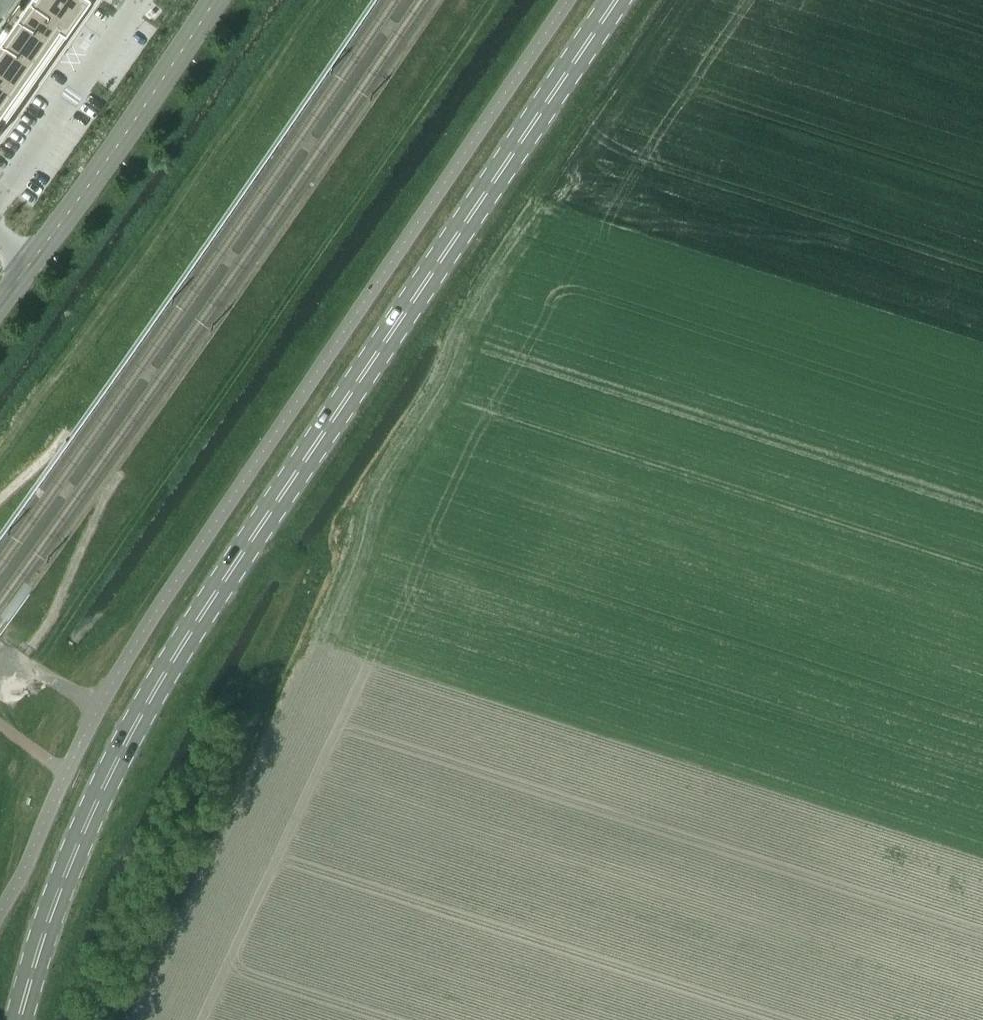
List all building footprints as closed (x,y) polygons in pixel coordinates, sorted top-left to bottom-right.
[(0,41),(0,128),(90,0),(29,0),(0,41)] [(2,14),(8,6),(0,0),(0,12),(2,14)]
